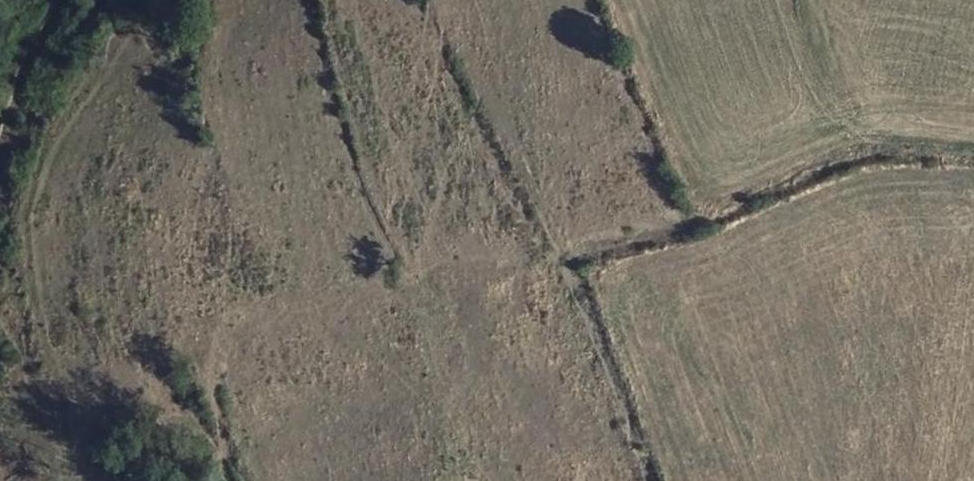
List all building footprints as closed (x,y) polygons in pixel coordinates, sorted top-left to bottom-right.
[(157,466),(132,480),(165,480),(157,466)]
